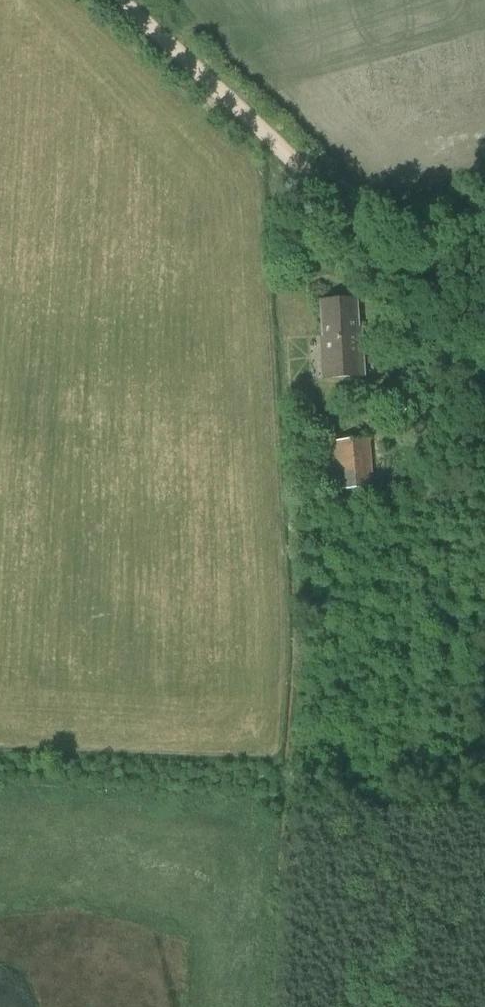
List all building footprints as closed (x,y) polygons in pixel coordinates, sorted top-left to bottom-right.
[(318,340),(321,379),(366,377),(363,330),(358,329),(357,299),(320,301),(323,339),(318,340)] [(370,440),(324,443),(328,491),(373,488),(370,440)]
